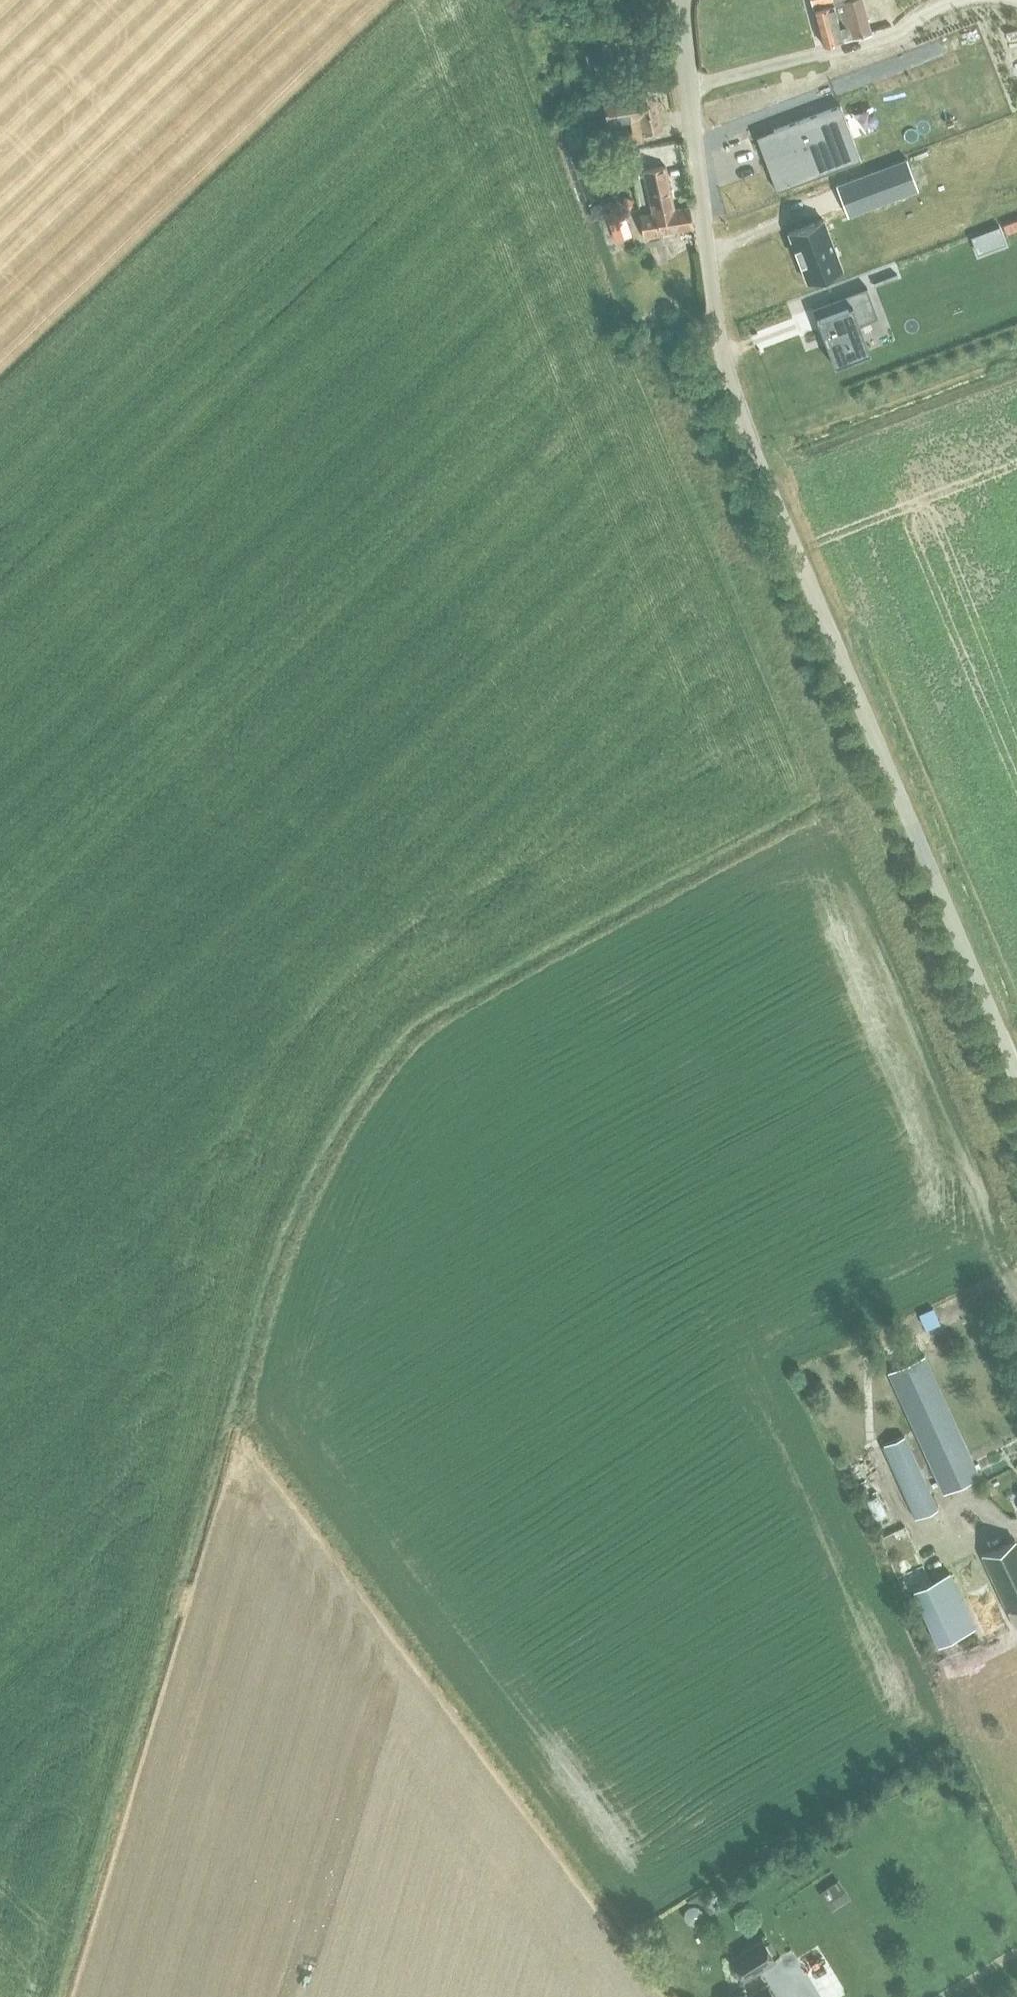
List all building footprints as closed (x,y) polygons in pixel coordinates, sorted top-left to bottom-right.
[(871,32),(862,0),(812,0),(823,44),(871,32)] [(629,22),(598,29),(604,51),(594,53),(603,91),(620,87),(614,62),(624,60),(621,47),(635,44),(629,22)] [(606,110),(607,114),(609,114),(611,123),(635,119),(637,131),(661,126),(654,84),(635,88),(637,95),(607,101),(608,110),(606,110)] [(841,104),(756,135),(777,190),(861,158),(841,104)] [(906,157),(836,183),(847,214),(918,187),(906,157)] [(653,212),(639,215),(643,237),(689,228),(694,227),(692,217),(689,205),(686,206),(675,208),(666,165),(644,169),(653,212)] [(823,218),(788,232),(807,280),(842,267),(823,218)] [(867,286),(812,306),(813,308),(822,333),(826,331),(837,361),(833,363),(834,365),(870,351),(870,349),(869,349),(866,351),(854,321),(873,314),(863,289),(867,287),(867,286)] [(890,1371),(944,1491),(980,1475),(926,1355),(890,1371)] [(882,1445),(915,1517),(937,1508),(904,1435),(882,1445)] [(923,1561),(922,1541),(913,1541),(913,1531),(892,1532),(893,1549),(903,1548),(904,1562),(923,1561)] [(1015,1626),(1016,1625),(1016,1544),(1015,1539),(982,1554),(1015,1626)] [(975,1626),(949,1571),(913,1588),(938,1643),(975,1626)] [(834,1900),(849,1891),(839,1877),(825,1887),(834,1900)] [(775,1959),(763,1939),(732,1958),(744,1978),(775,1959)] [(767,1984),(748,1996),(745,1992),(737,1996),(775,1996),(767,1984)]
